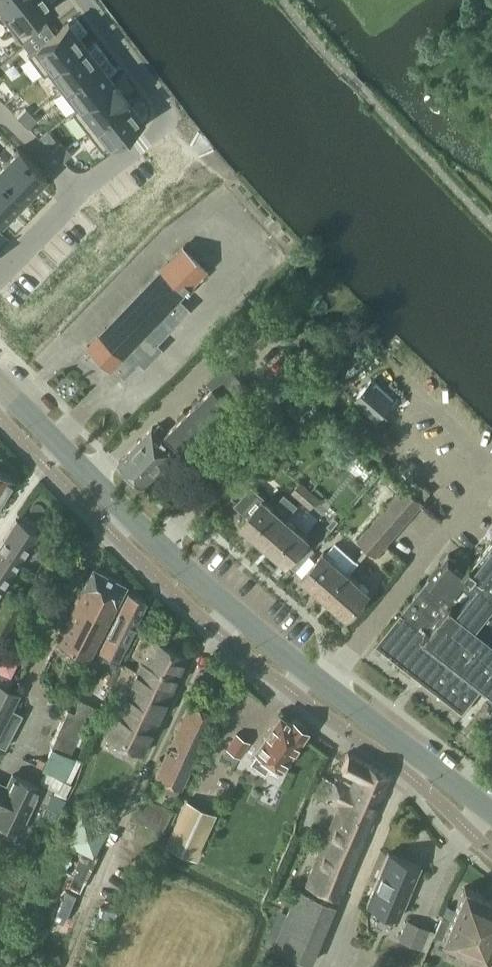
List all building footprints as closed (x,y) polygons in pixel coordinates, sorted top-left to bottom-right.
[(4,10),(0,13),(1,14),(19,0),(0,0),(0,4),(4,10)] [(1,14),(22,41),(48,22),(40,11),(53,1),(52,0),(19,0),(1,14)] [(69,22),(28,53),(44,73),(84,42),(69,22)] [(84,42),(44,73),(44,74),(48,71),(62,89),(99,61),(84,42)] [(99,61),(62,89),(76,107),(72,110),(73,111),(113,80),(99,61)] [(113,80),(73,111),(88,130),(128,99),(128,98),(114,80),(113,80)] [(128,99),(88,130),(103,150),(143,118),(128,99)] [(26,107),(18,115),(23,121),(32,112),(26,107)] [(32,112),(23,121),(29,126),(38,118),(32,112)] [(61,141),(52,149),(58,155),(66,146),(61,141)] [(66,146),(58,155),(64,160),(72,152),(66,146)] [(19,147),(7,159),(36,187),(47,175),(19,147)] [(0,167),(0,174),(25,198),(36,187),(7,159),(0,167)] [(14,209),(25,198),(0,174),(0,196),(14,209)] [(2,221),(14,209),(0,196),(0,219),(2,221)] [(183,246),(88,345),(122,378),(190,308),(178,296),(205,268),(183,246)] [(214,386),(188,412),(186,409),(179,416),(181,418),(169,430),(160,422),(155,428),(154,426),(121,461),(146,484),(180,448),(185,452),(209,427),(214,431),(221,424),(217,420),(233,405),(236,408),(255,390),(227,362),(209,380),(214,386)] [(356,398),(379,418),(396,399),(374,379),(356,398)] [(358,404),(342,422),(372,449),(389,431),(358,404)] [(15,479),(0,469),(0,503),(15,479)] [(303,480),(293,491),(303,500),(313,488),(303,480)] [(259,538),(265,543),(287,518),(265,498),(266,498),(253,486),(238,504),(250,514),(242,524),(259,538)] [(407,487),(397,498),(415,513),(425,502),(407,487)] [(313,488),(303,500),(312,508),(322,496),(313,488)] [(397,498),(387,509),(405,524),(415,513),(397,498)] [(387,509),(378,519),(396,535),(405,524),(387,509)] [(0,544),(0,582),(4,585),(35,538),(39,532),(17,518),(4,538),(0,544)] [(287,518),(265,543),(288,563),(309,538),(310,537),(287,518)] [(378,519),(370,529),(379,537),(370,547),(378,555),(387,545),(396,535),(378,519)] [(370,529),(361,539),(370,547),(379,537),(370,529)] [(475,562),(473,561),(469,566),(451,552),(379,643),(465,711),(483,688),(491,695),(491,540),(475,562)] [(304,576),(327,596),(349,571),(326,550),(304,576)] [(95,567),(59,639),(68,643),(91,655),(127,583),(95,567)] [(349,571),(327,596),(350,616),(372,590),(349,571)] [(107,651),(102,662),(114,668),(119,657),(147,600),(129,591),(101,649),(107,651)] [(134,655),(143,659),(138,669),(124,662),(114,685),(125,690),(106,735),(143,752),(189,654),(157,639),(157,640),(144,634),(134,655)] [(17,638),(9,656),(15,659),(21,657),(28,659),(30,653),(24,650),(27,643),(17,638)] [(113,669),(107,682),(114,685),(119,672),(113,669)] [(6,747),(21,718),(8,712),(19,692),(9,688),(14,679),(0,672),(0,744),(6,747)] [(53,745),(72,754),(89,717),(94,719),(100,707),(82,698),(76,711),(69,708),(53,745)] [(157,775),(161,776),(183,786),(217,712),(191,700),(157,775)] [(254,760),(266,768),(272,760),(282,767),(309,729),(309,728),(308,728),(307,722),(299,717),(293,717),(291,720),(281,713),(256,748),(260,751),(254,760)] [(225,754),(237,762),(250,742),(238,734),(225,754)] [(72,754),(53,745),(44,766),(68,777),(77,756),(72,754)] [(314,795),(327,800),(328,798),(340,803),(307,882),(341,896),(389,783),(391,778),(393,774),(350,752),(343,768),(356,776),(353,784),(336,777),(335,780),(323,775),(314,795)] [(21,828),(41,785),(14,772),(9,784),(0,780),(0,818),(21,828)] [(161,776),(151,797),(173,808),(183,786),(161,776)] [(48,805),(62,812),(67,799),(54,793),(48,805)] [(173,808),(151,797),(146,794),(134,817),(163,832),(174,809),(173,808)] [(168,844),(197,856),(217,812),(189,799),(168,844)] [(83,812),(69,839),(93,853),(108,826),(83,812)] [(72,842),(55,877),(57,878),(74,886),(81,890),(98,856),(72,842)] [(369,903),(400,916),(422,865),(390,852),(369,903)] [(300,886),(275,945),(312,961),(337,902),(300,886)] [(489,957),(491,949),(491,897),(466,886),(452,918),(443,914),(435,934),(489,957)] [(67,890),(55,917),(64,921),(76,893),(67,890)] [(409,919),(401,938),(423,947),(431,928),(409,919)]
